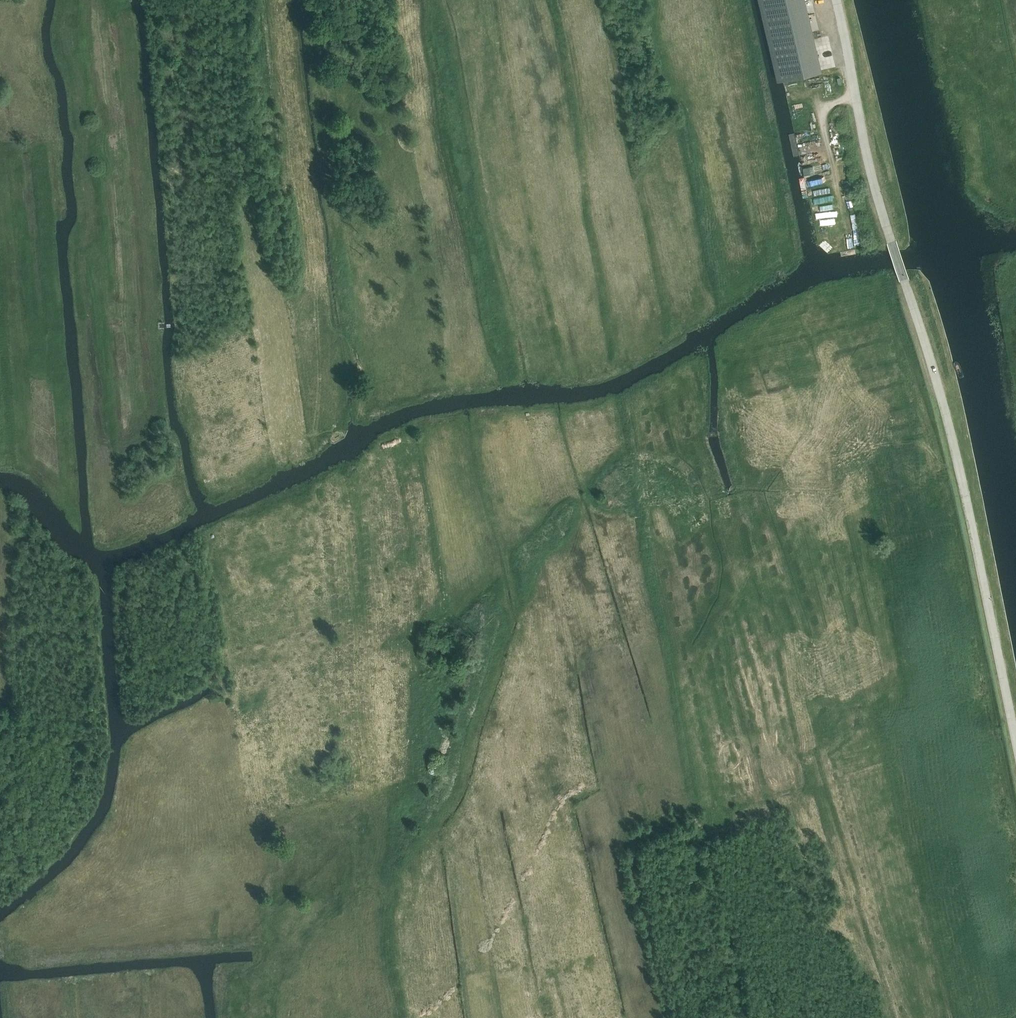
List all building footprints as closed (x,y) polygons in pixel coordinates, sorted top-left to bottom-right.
[(784,79),(820,71),(803,0),(766,0),(784,79)] [(805,152),(816,150),(814,144),(804,147),(805,152)] [(203,537),(220,530),(218,526),(202,532),(203,537)]
